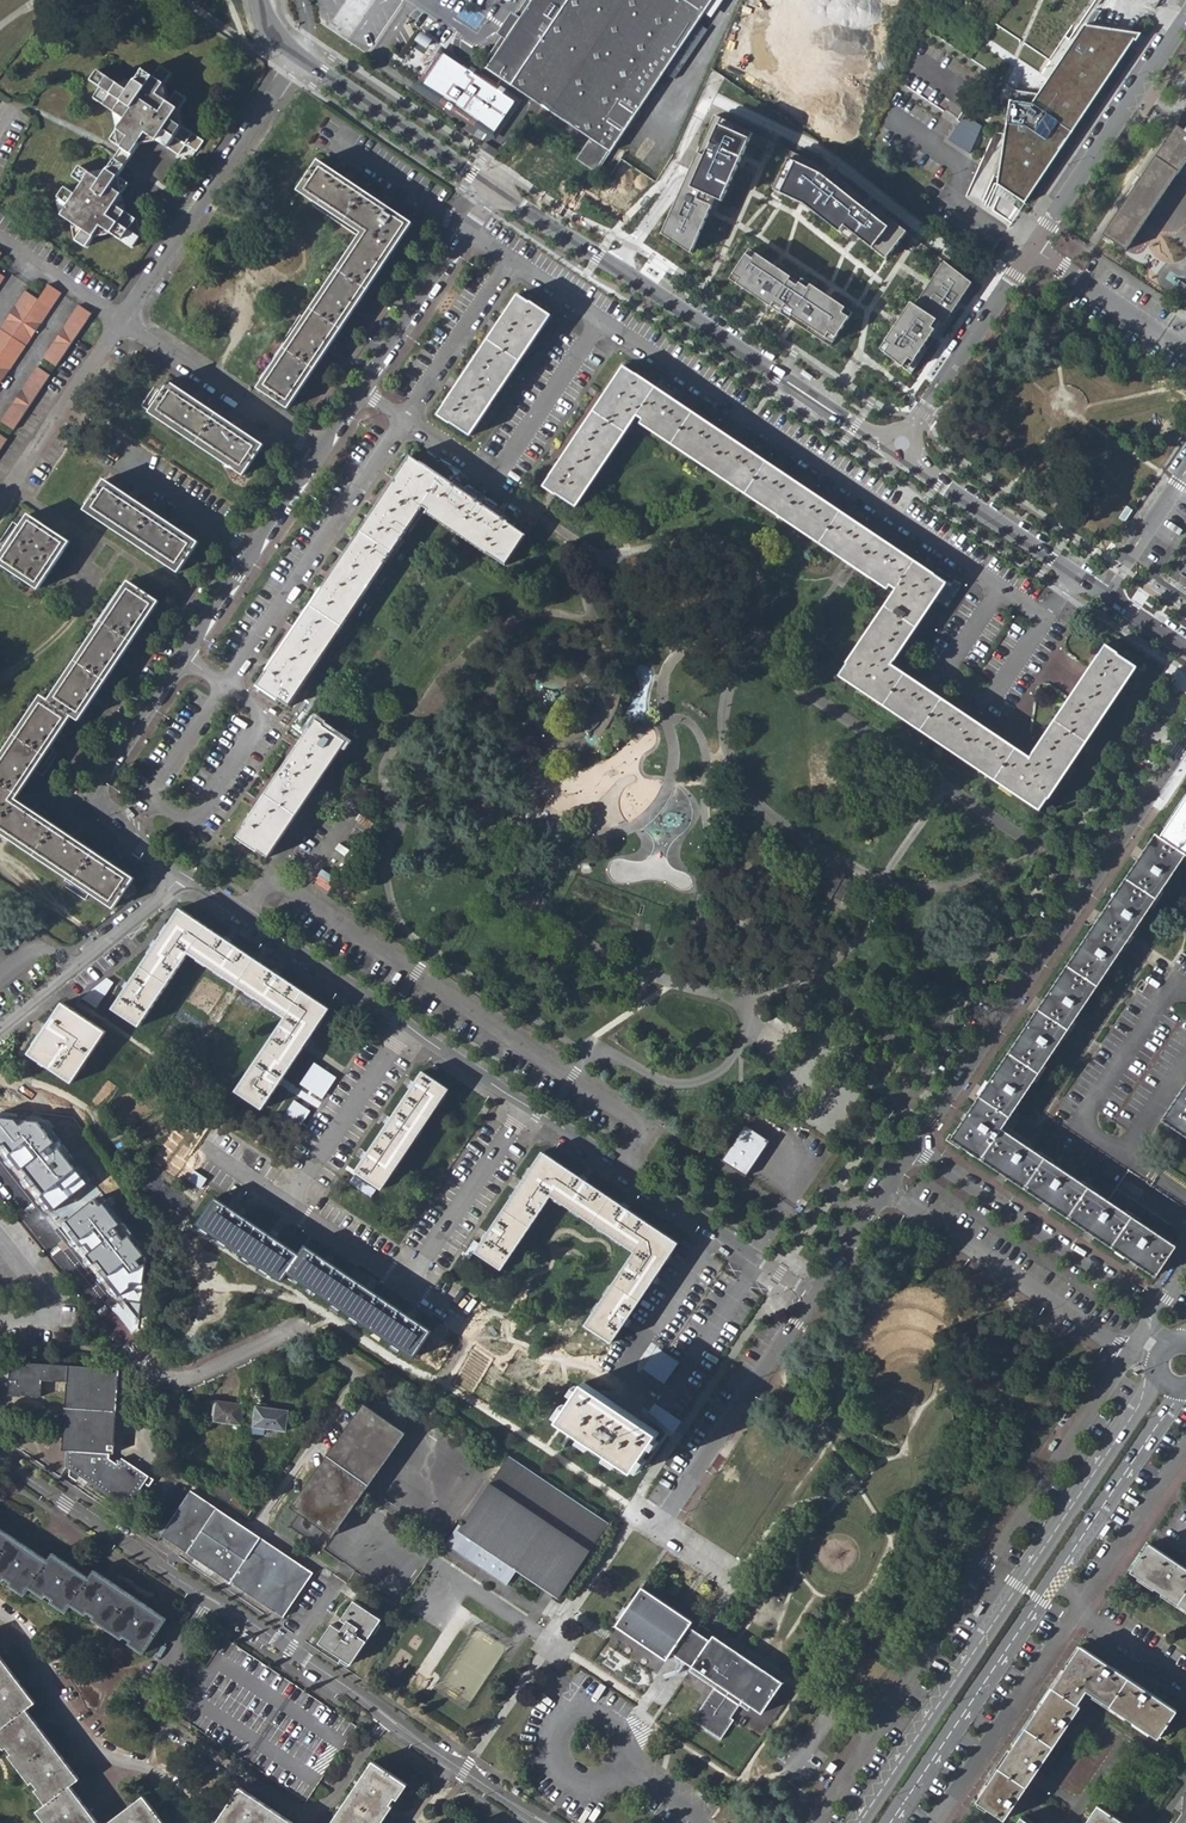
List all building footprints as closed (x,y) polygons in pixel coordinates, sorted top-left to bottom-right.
[(504,37),(507,40),(486,71),(590,140),(576,160),(596,174),(713,0),(534,0),(519,22),(516,21),(504,37)] [(1032,104),(1010,101),(997,185),(1025,203),(1134,40),(1137,40),(1141,34),(1139,33),(1129,32),(1098,28),(1101,11),(1094,10),(1091,26),(1032,104)] [(413,46),(424,53),(434,39),(422,31),(413,46)] [(506,98),(443,53),(421,85),(483,129),(484,128),(494,135),(501,126),(504,128),(507,124),(503,121),(514,106),(505,99),(506,98)] [(81,231),(74,242),(85,249),(99,228),(131,249),(138,239),(134,220),(114,206),(127,184),(117,177),(146,135),(179,156),(186,146),(195,153),(202,142),(171,121),(185,98),(173,91),(166,103),(156,96),(171,74),(159,67),(153,78),(142,71),(128,92),(97,71),(90,81),(100,88),(93,99),(124,120),(111,142),(121,148),(99,181),(78,167),(72,177),(81,184),(75,195),(64,188),(57,199),(60,217),(81,231)] [(950,139),(971,151),(986,126),(965,114),(950,139)] [(711,118),(681,189),(714,203),(718,204),(720,205),(750,134),(711,118)] [(1176,126),(1102,235),(1125,250),(1176,176),(1185,183),(1185,133),(1176,126)] [(495,159),(499,153),(485,143),(480,150),(495,159)] [(823,165),(787,151),(768,190),(801,202),(852,240),(885,264),(907,233),(823,165)] [(360,234),(256,389),(287,409),(411,224),(317,161),(297,191),(343,222),(353,208),(372,221),(363,235),(360,234)] [(691,258),(714,203),(681,189),(674,186),(651,241),(691,258)] [(828,352),(852,314),(744,248),(720,287),(828,352)] [(906,309),(936,330),(968,285),(938,264),(927,279),(906,309)] [(26,291),(0,329),(0,385),(62,293),(49,284),(38,299),(26,291)] [(444,407),(438,415),(470,436),(539,331),(540,331),(549,317),(517,296),(443,406),(444,407)] [(936,330),(906,309),(900,304),(892,316),(870,346),(906,372),(936,330)] [(92,314),(79,305),(43,358),(56,367),(92,314)] [(50,375),(37,367),(1,422),(13,430),(50,375)] [(543,487),(574,508),(635,419),(636,417),(642,420),(640,423),(847,562),(887,589),(889,586),(894,590),(893,592),(894,592),(845,664),(846,665),(840,675),(1002,784),(1001,785),(1039,811),(1047,799),(1048,799),(1136,668),(1117,655),(1117,654),(1105,646),(1099,655),(1098,655),(1031,754),(1032,755),(1030,758),(890,664),(892,661),(893,661),(934,601),(945,609),(961,586),(953,581),(951,584),(946,581),(945,584),(934,577),(935,575),(869,531),(635,374),(634,375),(623,367),(548,477),(550,478),(543,487)] [(811,379),(814,375),(805,369),(802,372),(811,379)] [(168,383),(149,413),(242,476),(263,446),(168,383)] [(288,704),(306,677),(421,506),(428,511),(426,513),(505,566),(524,536),(506,524),(507,521),(420,464),(420,465),(409,458),(258,684),(288,704)] [(104,481),(84,511),(177,573),(198,543),(104,481)] [(0,558),(0,565),(38,590),(70,543),(28,515),(0,558)] [(0,757),(0,832),(5,836),(114,909),(134,879),(25,805),(17,799),(71,716),(79,721),(158,602),(127,582),(49,701),(41,695),(0,757)] [(268,857),(321,776),(345,741),(315,721),(310,730),(309,729),(246,823),(247,824),(238,836),(268,857)] [(1159,838),(1185,856),(1185,857),(1185,798),(1159,838)] [(1002,1130),(1185,856),(1159,838),(1157,837),(953,1142),(1156,1277),(1176,1247),(1002,1130)] [(181,910),(114,1009),(139,1026),(188,953),(286,1018),(237,1091),(262,1109),(329,1010),(181,910)] [(63,1004),(29,1053),(72,1082),(106,1033),(63,1004)] [(857,1063),(867,1047),(855,1039),(850,1047),(845,1054),(857,1063)] [(423,1072),(357,1172),(382,1189),(449,1089),(423,1072)] [(1162,1121),(1182,1134),(1185,1136),(1185,1085),(1162,1121)] [(0,1118),(0,1138),(3,1142),(9,1141),(16,1150),(12,1155),(22,1169),(27,1166),(48,1192),(44,1195),(55,1209),(88,1183),(59,1149),(51,1155),(46,1150),(57,1142),(39,1121),(27,1120),(20,1125),(16,1119),(0,1118)] [(771,1142),(747,1126),(723,1161),(747,1178),(771,1142)] [(634,1252),(558,1368),(585,1385),(585,1384),(604,1356),(606,1352),(678,1243),(543,1153),(478,1253),(503,1270),(552,1197),(634,1252)] [(120,1225),(98,1197),(67,1221),(84,1244),(88,1241),(94,1249),(88,1254),(95,1263),(99,1260),(111,1276),(125,1264),(132,1273),(142,1266),(138,1261),(145,1255),(131,1236),(124,1241),(115,1228),(120,1225)] [(432,1333),(414,1320),(406,1315),(371,1292),(364,1286),(332,1264),(324,1259),(307,1247),(301,1256),(226,1205),(216,1199),(199,1224),(283,1280),(289,1273),(415,1357),(432,1333)] [(128,1509),(149,1477),(123,1458),(118,1464),(109,1459),(110,1455),(114,1455),(120,1371),(10,1363),(8,1396),(40,1398),(41,1381),(66,1382),(63,1451),(67,1451),(66,1466),(70,1469),(70,1477),(78,1482),(81,1477),(128,1509)] [(585,1384),(585,1385),(561,1422),(635,1470),(659,1433),(585,1384)] [(244,1424),(246,1401),(216,1398),(214,1421),(244,1424)] [(300,1514),(291,1528),(314,1544),(324,1531),(333,1537),(405,1432),(403,1431),(408,1422),(380,1403),(374,1411),(364,1404),(292,1507),(300,1514)] [(256,1404),(253,1432),(266,1433),(266,1428),(288,1430),(290,1407),(256,1404)] [(461,1521),(446,1543),(506,1583),(519,1565),(561,1592),(605,1527),(506,1461),(464,1523),(461,1521)] [(219,1484),(213,1493),(229,1504),(235,1495),(219,1484)] [(191,1493),(161,1537),(284,1618),(313,1575),(191,1493)] [(255,1509),(235,1495),(229,1504),(249,1518),(255,1509)] [(1109,1525),(1106,1524),(1100,1533),(1105,1537),(1111,1527),(1109,1525)] [(4,1581),(5,1578),(12,1583),(11,1586),(25,1595),(32,1586),(38,1591),(36,1593),(66,1613),(72,1606),(86,1615),(87,1613),(94,1618),(93,1620),(122,1640),(124,1638),(131,1642),(129,1645),(144,1655),(166,1621),(94,1572),(89,1579),(53,1555),(48,1562),(0,1529),(0,1578),(4,1581)] [(1130,1569),(1136,1574),(1185,1607),(1185,1566),(1150,1541),(1130,1569)] [(782,1681),(640,1588),(615,1626),(666,1660),(675,1648),(696,1662),(689,1672),(716,1690),(695,1722),(721,1740),(733,1720),(730,1718),(739,1705),(747,1710),(751,1706),(761,1713),(782,1681)] [(334,1625),(321,1643),(352,1664),(382,1620),(355,1602),(343,1621),(347,1624),(343,1631),(334,1625)] [(976,1615),(978,1617),(985,1607),(981,1604),(974,1613),(976,1615)] [(1081,1644),(977,1801),(1007,1821),(1083,1707),(1080,1705),(1090,1692),(1158,1738),(1177,1709),(1081,1644)] [(2,1730),(0,1732),(0,1746),(4,1751),(7,1749),(11,1756),(9,1758),(29,1786),(33,1784),(38,1791),(35,1793),(45,1807),(37,1813),(44,1822),(98,1822),(71,1788),(79,1782),(27,1712),(35,1705),(0,1658),(0,1728),(2,1730)] [(394,1809),(392,1808),(396,1801),(398,1803),(408,1789),(374,1765),(334,1822),(384,1822),(394,1809)] [(218,1822),(290,1822),(241,1790),(218,1822)] [(143,1799),(111,1822),(161,1822),(143,1799)] [(1088,1822),(1130,1822),(1101,1804),(1088,1822)]
